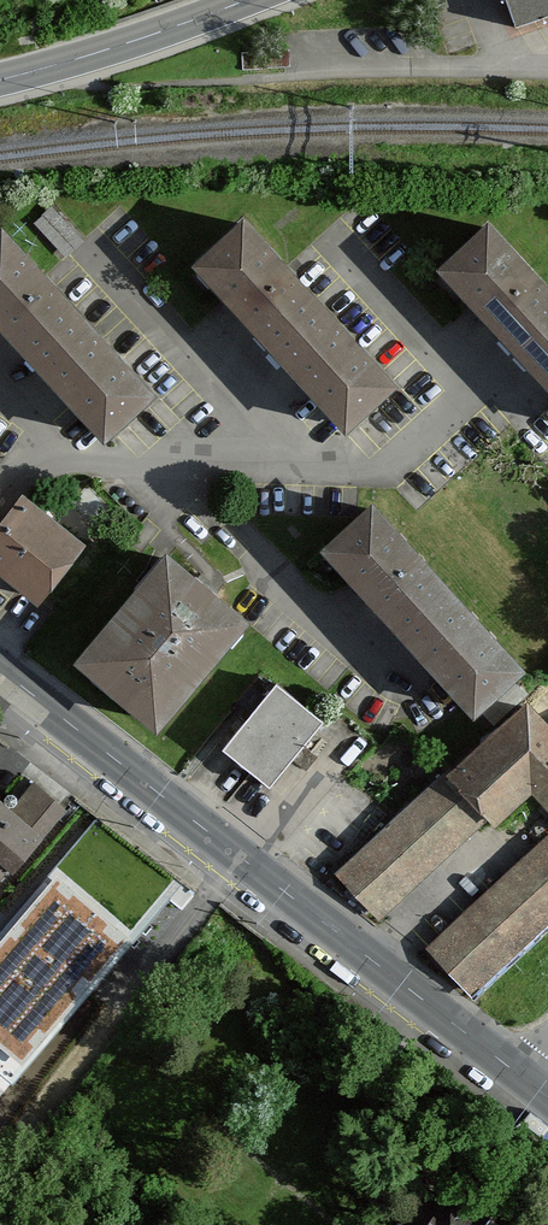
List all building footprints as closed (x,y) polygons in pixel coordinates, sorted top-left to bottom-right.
[(517,33),(547,22),(547,0),(505,0),(517,33)] [(249,214),(196,261),(235,305),(274,348),(327,299),(249,214)] [(442,262),(480,301),(517,340),(547,311),(547,271),(493,214),(442,262)] [(0,220),(0,317),(35,355),(86,307),(2,218),(0,220)] [(401,377),(327,299),(274,348),(311,387),(348,427),(401,377)] [(161,387),(86,307),(35,355),(72,395),(110,434),(161,387)] [(517,340),(547,372),(547,311),(517,340)] [(374,494),(323,542),(361,581),(398,620),(448,573),(374,494)] [(0,536),(0,571),(42,604),(86,547),(27,501),(0,536)] [(167,558),(84,661),(164,727),(248,623),(167,558)] [(510,637),(448,573),(398,620),(429,652),(460,684),(510,637)] [(275,687),(226,751),(272,787),(322,722),(275,687)] [(380,922),(522,787),(547,814),(547,724),(521,695),(333,873),(380,922)] [(5,805),(4,806),(0,802),(0,882),(10,871),(14,875),(67,812),(42,790),(24,811),(16,804),(17,804),(17,802),(16,800),(14,798),(12,797),(9,797),(7,798),(5,800),(5,802),(5,805)] [(431,946),(474,991),(547,922),(547,836),(431,946)] [(14,1079),(134,934),(101,907),(108,897),(97,888),(90,897),(56,869),(0,937),(0,1068),(14,1079)] [(411,1224),(491,1224),(442,1186),(426,1207),(411,1224)]
